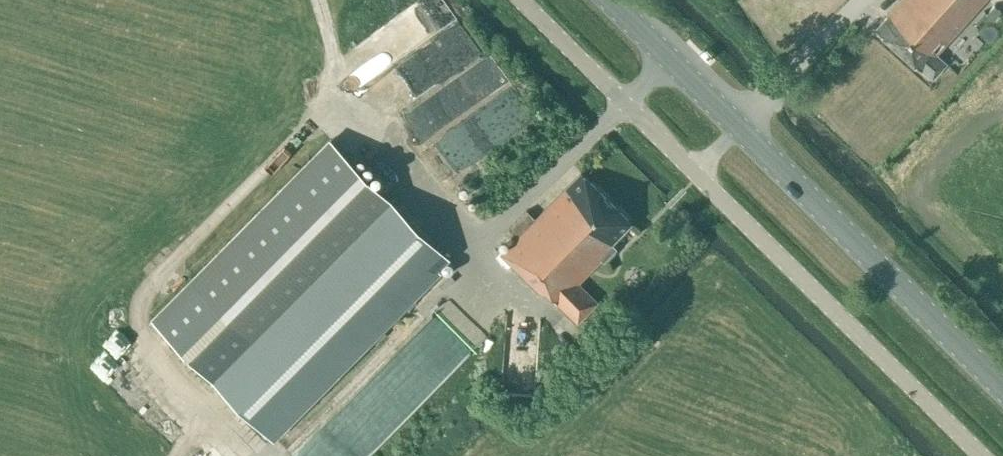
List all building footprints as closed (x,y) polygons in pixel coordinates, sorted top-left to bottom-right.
[(887,14),(888,15),(876,28),(921,69),(922,68),(932,77),(946,62),(936,54),(984,0),(899,0),(887,14)] [(437,1),(333,52),(348,83),(369,73),(356,92),(406,126),(399,136),(404,147),(407,146),(427,187),(466,169),(489,134),(475,104),(463,110),(478,88),(468,67),(475,56),(460,25),(454,28),(444,6),(437,1)] [(992,33),(1002,42),(1002,26),(1000,23),(992,33)] [(448,257),(331,140),(153,319),(271,436),(448,257)] [(517,236),(501,253),(541,293),(544,290),(557,303),(558,302),(577,322),(597,302),(578,282),(602,257),(604,259),(616,247),(611,242),(631,222),(581,172),(535,218),(527,210),(508,228),(517,236)] [(303,413),(327,437),(416,350),(392,326),(303,413)]
